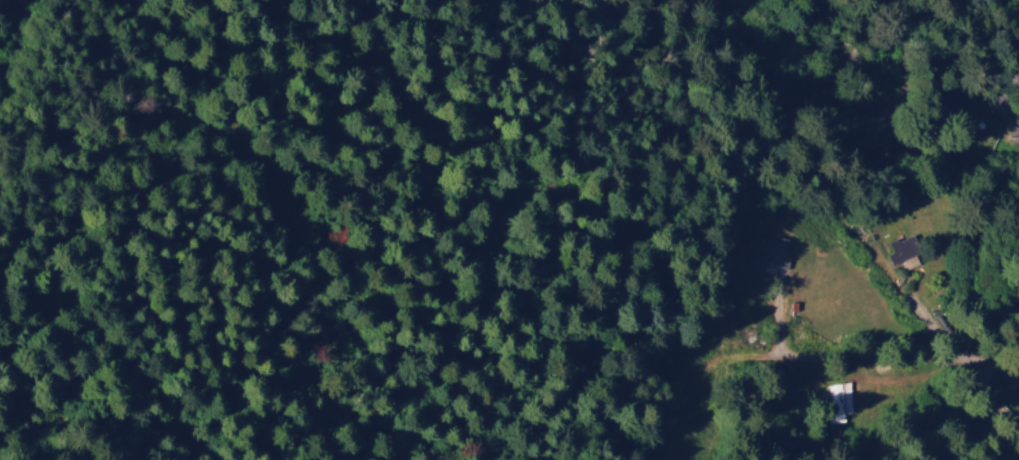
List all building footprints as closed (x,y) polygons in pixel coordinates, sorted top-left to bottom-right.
[(918,264),(914,254),(920,252),(912,233),(888,243),(891,251),(886,254),(891,265),(902,260),(906,269),(918,264)] [(826,386),(834,425),(851,422),(850,414),(858,412),(856,403),(849,404),(845,382),(826,386)]
